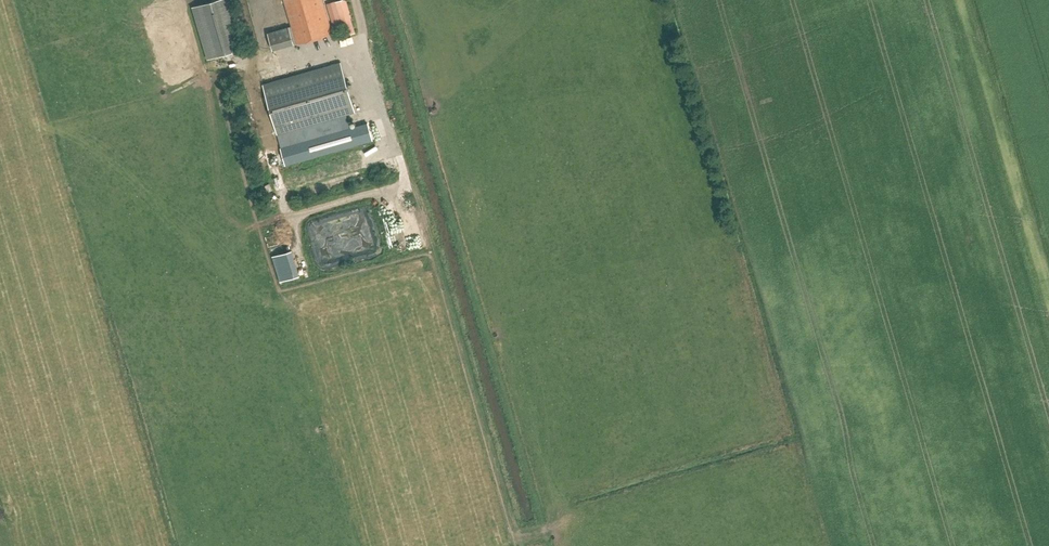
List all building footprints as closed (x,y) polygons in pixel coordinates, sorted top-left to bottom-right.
[(232,0),(215,0),(192,7),(207,59),(246,47),(232,0)] [(323,0),(284,0),(296,44),(332,33),(323,0)] [(346,0),(339,0),(335,1),(340,18),(333,20),(335,28),(342,26),(345,35),(355,32),(346,0)] [(293,43),(288,26),(267,33),(272,49),(293,43)] [(355,112),(341,62),(263,84),(277,134),(355,112)] [(367,122),(280,147),(285,165),(372,140),(367,122)] [(322,259),(347,254),(345,244),(339,245),(338,241),(320,245),(322,259)]
